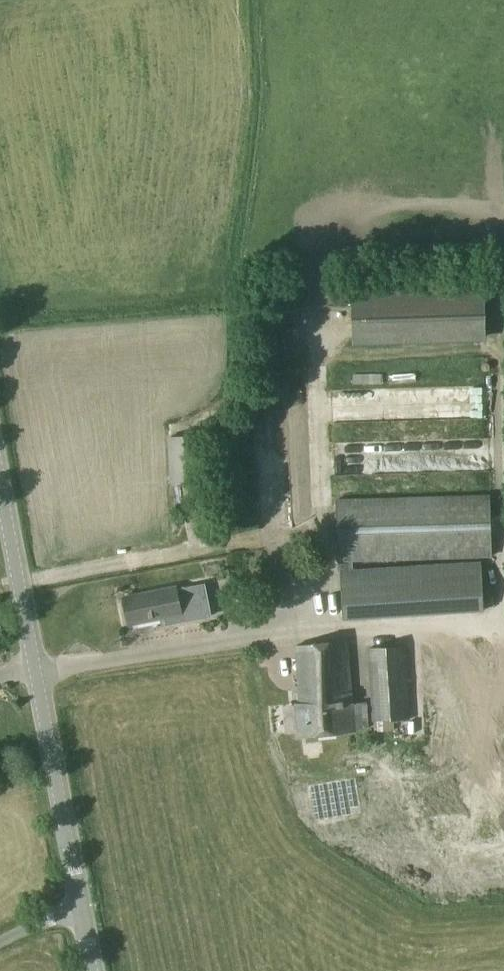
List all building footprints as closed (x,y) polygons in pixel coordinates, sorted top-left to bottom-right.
[(486,340),(484,275),(351,278),(354,345),(486,340)] [(363,354),(349,359),(354,373),(368,368),(363,354)] [(345,414),(447,412),(447,386),(345,388),(345,414)] [(468,393),(451,394),(452,409),(470,408),(468,393)] [(474,409),(448,410),(448,420),(474,420),(474,409)] [(168,437),(170,484),(202,480),(200,436),(168,437)] [(492,556),(490,494),(336,498),(338,561),(492,556)] [(484,611),(481,561),(340,569),(343,620),(484,611)] [(123,597),(128,623),(169,615),(171,623),(211,615),(205,583),(177,588),(176,586),(123,597)] [(204,620),(184,621),(184,632),(205,631),(204,620)] [(299,703),(295,703),(298,732),(353,728),(353,729),(369,729),(368,702),(351,703),(350,698),(353,698),(348,641),(295,644),(299,703)] [(422,836),(503,834),(503,818),(485,819),(484,755),(482,645),(444,645),(444,643),(418,643),(422,836)] [(410,719),(406,645),(368,647),(372,721),(410,719)] [(398,776),(413,773),(410,759),(395,762),(398,776)]
